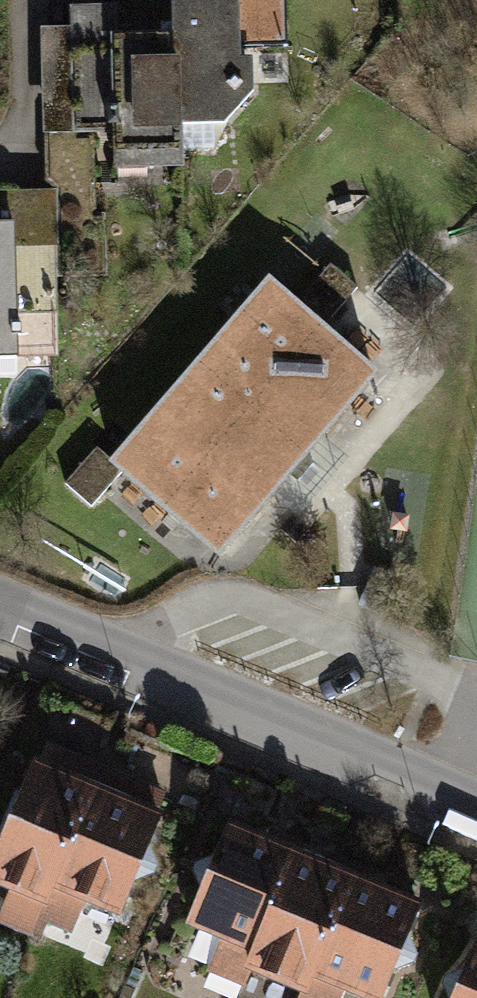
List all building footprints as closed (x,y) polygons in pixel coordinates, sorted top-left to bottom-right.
[(67,0),(69,26),(42,26),(50,189),(52,233),(53,245),(105,243),(102,135),(112,135),(116,168),(185,166),(181,123),(226,121),(256,88),(254,54),(240,54),(240,0),(81,0),(67,0)] [(17,352),(13,235),(52,233),(50,189),(0,188),(0,353),(17,352)] [(358,288),(332,263),(300,302),(325,325),(358,288)] [(300,302),(268,275),(104,457),(119,469),(224,552),(375,368),(325,325),(300,302)] [(119,469),(104,457),(94,449),(64,487),(91,510),(119,469)] [(30,753),(0,835),(0,883),(8,886),(0,911),(0,926),(30,935),(37,918),(95,778),(30,753)] [(164,809),(95,778),(37,918),(70,932),(83,900),(117,914),(164,809)] [(222,816),(180,919),(220,935),(206,970),(240,985),(250,968),(301,992),(298,997),(344,997),(349,988),(374,997),(382,997),(425,899),(222,816)] [(476,933),(446,997),(476,997),(476,933)]
